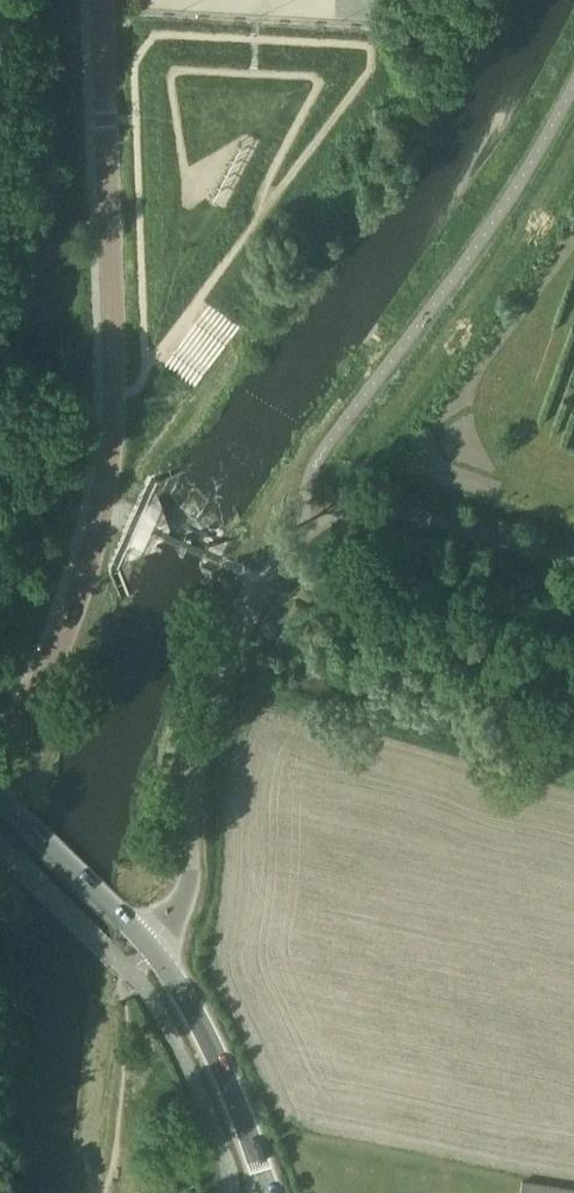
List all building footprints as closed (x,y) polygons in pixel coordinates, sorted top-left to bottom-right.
[(522,1180),(520,1192),(573,1192),(573,1189),(522,1180)]
